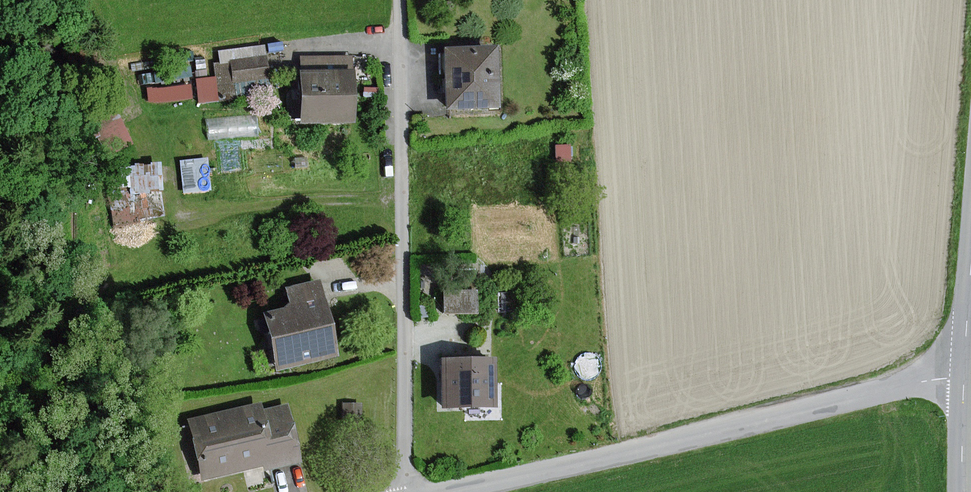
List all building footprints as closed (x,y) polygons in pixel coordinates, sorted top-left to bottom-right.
[(270,78),(267,45),(220,50),(221,61),(215,61),(217,82),(224,82),(225,95),(236,94),(235,82),(270,78)] [(497,47),(447,48),(448,82),(449,107),(498,106),(497,47)] [(304,121),(354,120),(353,70),(353,57),(303,58),(303,71),(303,75),(304,121)] [(128,138),(119,105),(90,113),(98,146),(128,138)] [(208,115),(211,135),(262,128),(260,109),(208,115)] [(183,187),(212,186),(211,153),(182,155),(183,187)] [(163,159),(121,160),(121,185),(112,185),(113,217),(164,216),(163,159)] [(320,283),(292,290),(296,307),(269,313),(281,367),(336,354),(329,321),(320,283)] [(479,315),(478,290),(445,292),(446,316),(479,315)] [(495,360),(444,361),(444,370),(445,405),(496,404),(495,360)] [(260,405),(192,421),(206,477),(254,465),(299,455),(287,407),(262,413),(260,405)]
